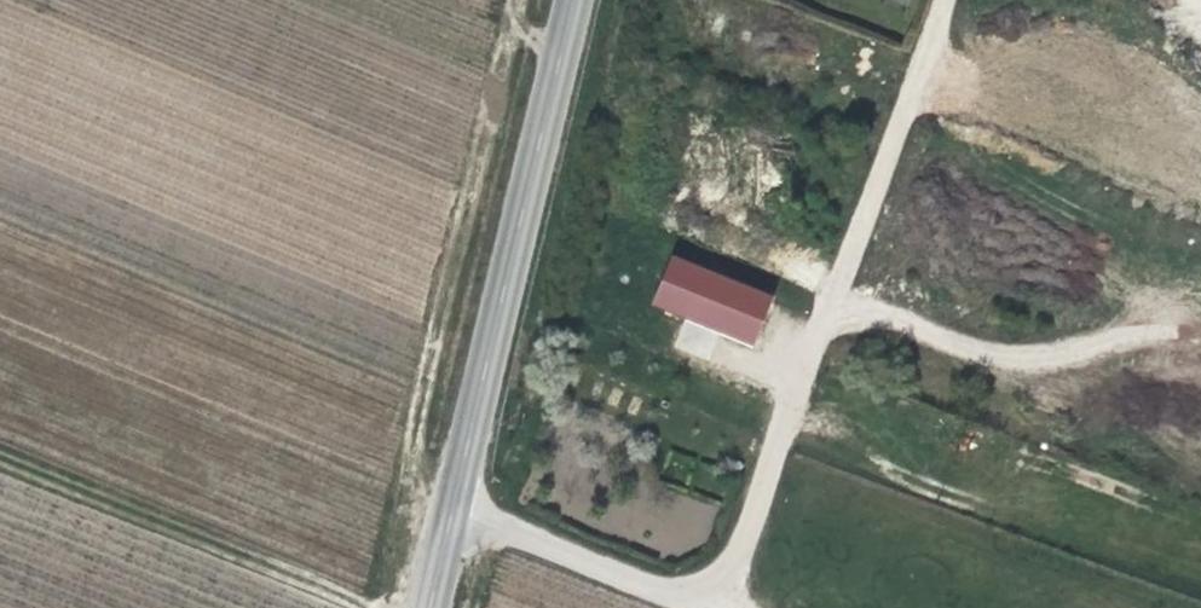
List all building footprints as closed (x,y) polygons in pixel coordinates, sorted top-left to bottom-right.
[(651,304),(753,346),(775,295),(672,253),(651,304)]
